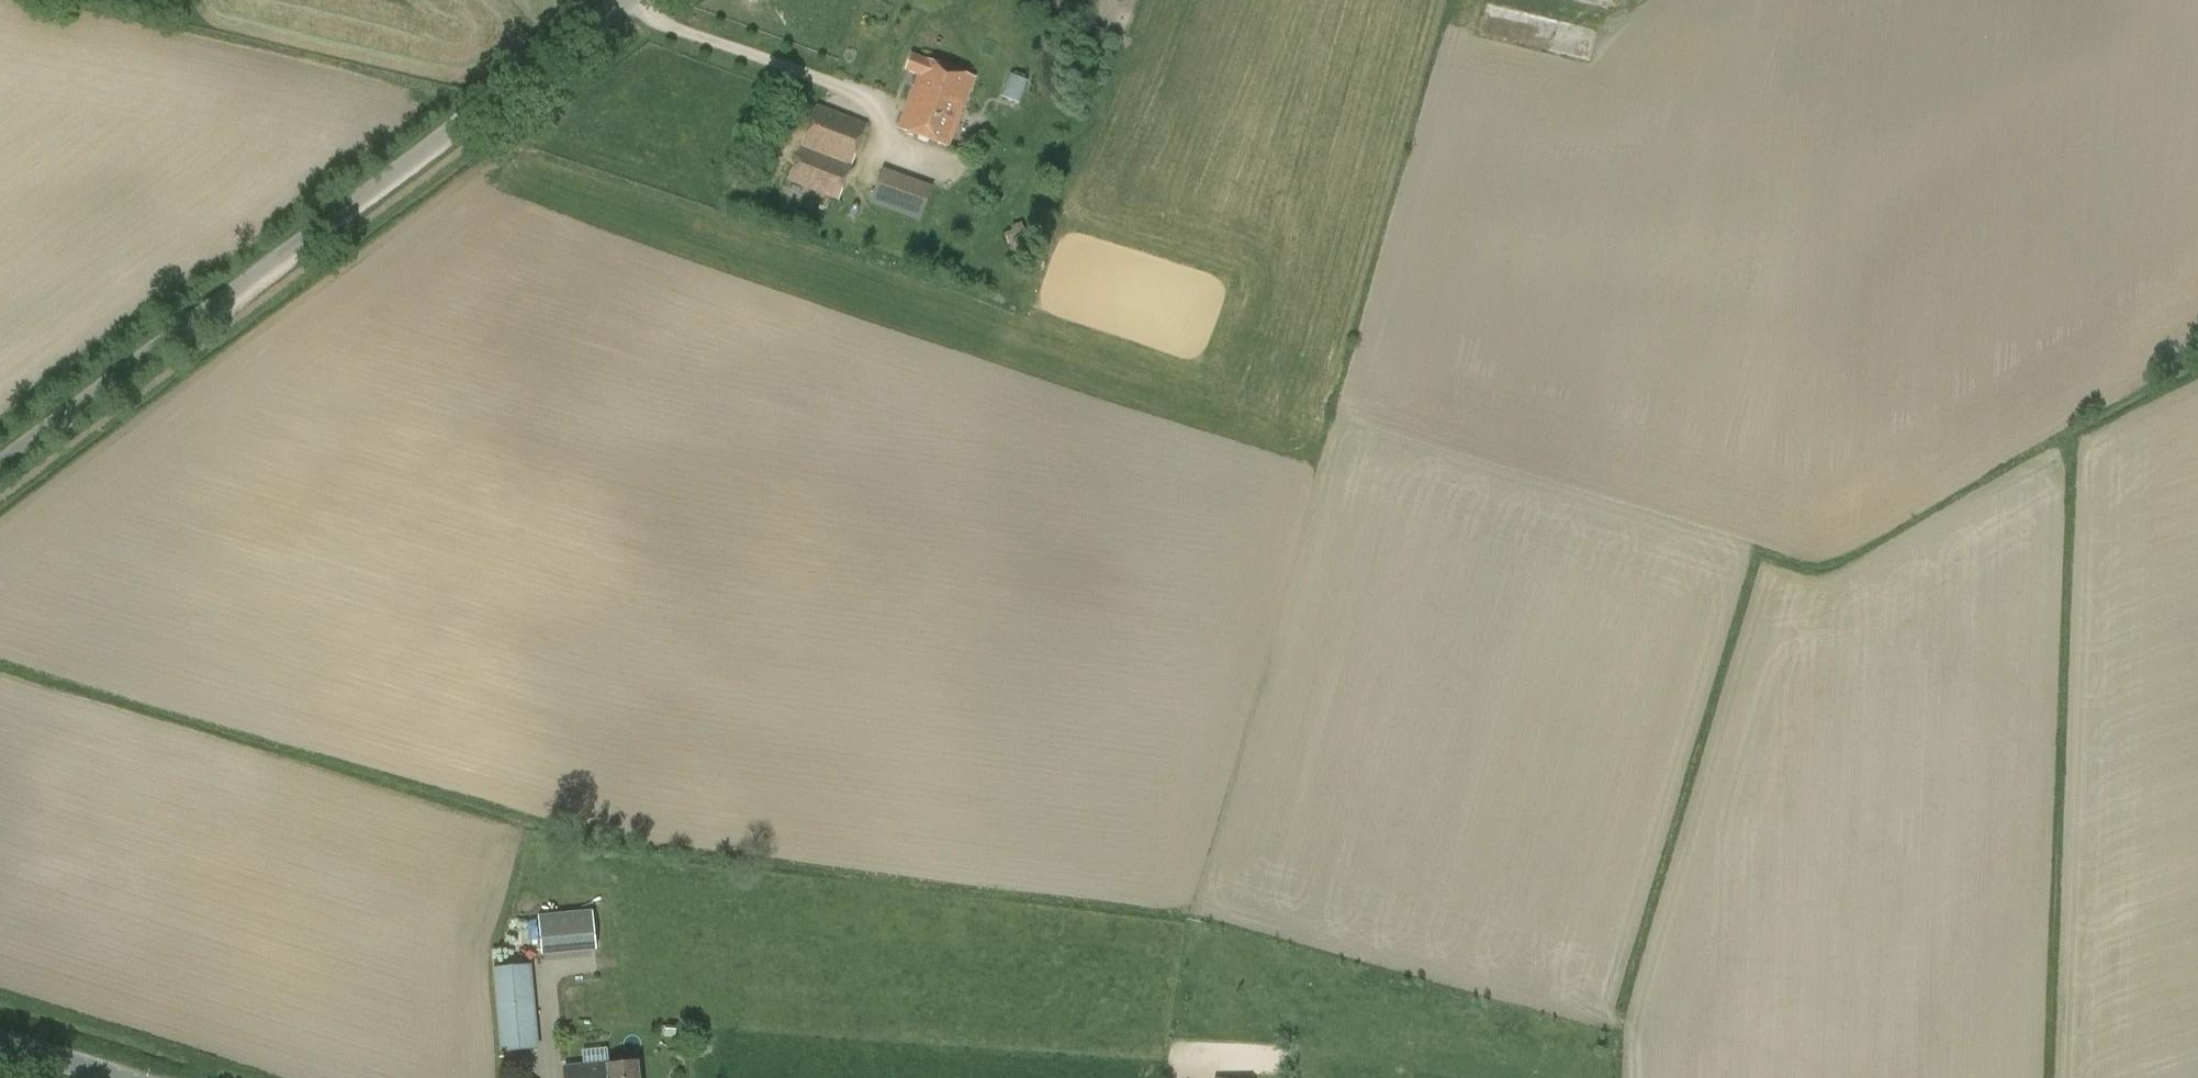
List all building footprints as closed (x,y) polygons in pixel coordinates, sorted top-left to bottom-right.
[(897,129),(948,148),(974,79),(911,55),(905,71),(918,76),(914,87),(913,87),(897,129)] [(1019,103),(1028,81),(1010,74),(1001,97),(1019,103)] [(867,125),(833,111),(816,105),(789,182),(837,201),(867,125)] [(869,204),(920,222),(933,185),(882,167),(869,204)] [(543,953),(598,950),(596,909),(541,911),(543,953)] [(537,1050),(534,1026),(529,968),(495,971),(503,1053),(537,1050)] [(637,1063),(607,1066),(607,1063),(564,1068),(565,1077),(638,1077),(637,1063)]
